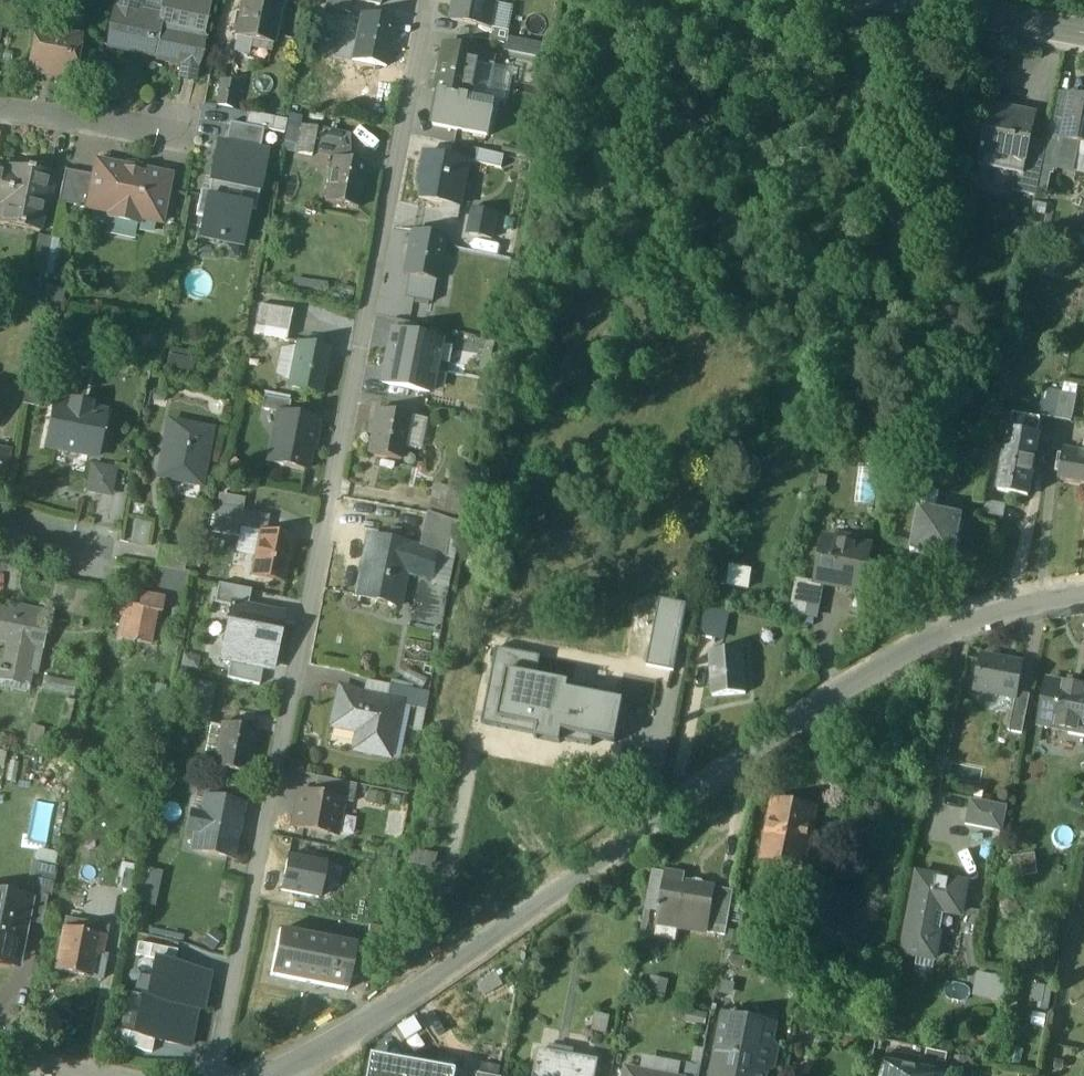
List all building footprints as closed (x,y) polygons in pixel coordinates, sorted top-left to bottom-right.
[(136,16),(138,4),(121,0),(116,0),(114,12),(113,12),(107,37),(108,37),(106,50),(156,61),(155,63),(167,65),(167,66),(174,68),(174,67),(180,68),(181,68),(184,53),(198,56),(201,42),(157,32),(159,21),(136,16)] [(157,32),(201,42),(209,4),(190,0),(164,0),(159,21),(157,32)] [(265,0),(242,0),(232,53),(246,56),(249,43),(270,47),(279,3),(265,0)] [(340,3),(327,0),(325,12),(349,17),(351,5),(340,3)] [(380,0),(340,0),(340,3),(351,5),(378,10),(380,0)] [(452,24),(477,29),(490,32),(495,6),(496,0),(457,0),(452,24)] [(392,26),(358,19),(350,63),(383,70),(392,26)] [(490,32),(477,29),(475,42),(507,49),(510,36),(490,32)] [(51,37),(36,34),(32,54),(34,54),(31,71),(70,79),(77,42),(69,40),(67,37),(55,34),(51,37)] [(480,56),(447,50),(438,95),(440,96),(471,102),(472,101),(479,65),(480,56)] [(184,53),(181,68),(180,68),(177,81),(192,85),(195,71),(196,71),(199,56),(198,56),(184,53)] [(496,69),(479,65),(472,101),(489,104),(496,69)] [(498,73),(497,92),(510,92),(511,73),(498,73)] [(235,87),(220,84),(215,110),(230,113),(235,87)] [(471,102),(440,96),(434,130),(489,141),(496,106),(489,104),(472,101),(471,102)] [(1069,96),(1060,140),(1061,140),(1078,143),(1083,145),(1083,99),(1069,96)] [(1034,118),(1012,113),(1013,111),(1011,111),(989,107),(980,150),(1027,160),(1030,142),(1036,116),(1034,116),(1034,118)] [(262,133),(228,127),(223,149),(258,156),(262,133)] [(315,132),(302,129),(296,157),(310,160),(312,151),(315,133),(315,132)] [(345,139),(315,133),(312,151),(342,157),(345,139)] [(1060,140),(1047,137),(1046,145),(1041,168),(1055,170),(1061,140),(1060,140)] [(1078,143),(1061,140),(1055,170),(1072,174),(1078,143)] [(1027,160),(1023,177),(1014,175),(1011,193),(1035,198),(1041,168),(1046,145),(1030,142),(1027,160)] [(223,149),(217,148),(210,183),(257,192),(264,157),(258,156),(223,149)] [(479,154),(454,149),(451,162),(471,166),(470,166),(476,167),(479,154)] [(1027,160),(980,150),(977,167),(1014,175),(1023,177),(1027,160)] [(505,160),(479,154),(476,167),(502,173),(505,160)] [(451,162),(426,157),(417,202),(462,210),(470,166),(471,166),(451,162)] [(364,168),(331,161),(323,206),(355,212),(364,168)] [(163,180),(102,167),(99,182),(93,180),(86,212),(109,217),(108,221),(137,227),(138,223),(160,228),(166,196),(161,194),(163,180)] [(9,170),(7,177),(0,175),(0,215),(0,230),(37,237),(49,178),(9,170)] [(93,180),(63,174),(57,206),(86,212),(93,180)] [(210,183),(209,183),(207,195),(200,194),(198,203),(247,213),(254,214),(258,192),(257,192),(210,183)] [(247,213),(198,203),(195,219),(203,221),(200,239),(240,247),(247,213)] [(498,217),(474,212),(471,225),(495,230),(498,217)] [(495,230),(471,225),(468,238),(492,243),(495,230)] [(443,241),(410,235),(402,279),(434,285),(443,241)] [(290,315),(259,308),(255,327),(264,329),(262,340),(284,344),(290,315)] [(381,387),(428,396),(438,346),(390,337),(381,387)] [(328,354),(295,347),(286,392),(319,398),(328,354)] [(1061,394),(1043,390),(1038,416),(1056,420),(1061,394)] [(1076,397),(1061,394),(1056,420),(1071,423),(1076,397)] [(289,406),(263,401),(260,413),(277,417),(286,418),(289,406)] [(88,410),(70,406),(69,411),(53,408),(44,451),(95,461),(103,417),(87,414),(88,410)] [(408,420),(375,413),(366,457),(399,464),(408,420)] [(286,418),(277,417),(267,467),(304,474),(314,424),(286,418)] [(210,434),(166,426),(156,481),(199,490),(210,434)] [(1037,438),(1008,433),(998,491),(1026,496),(1037,438)] [(1063,451),(1058,481),(1083,485),(1083,455),(1063,451)] [(99,471),(90,470),(85,496),(94,497),(99,471)] [(114,474),(99,471),(94,497),(109,500),(114,474)] [(464,478),(451,476),(445,506),(458,509),(464,478)] [(445,506),(437,505),(434,519),(455,523),(458,509),(445,506)] [(961,517),(918,508),(909,551),(953,560),(961,517)] [(244,516),(226,512),(221,538),(239,542),(244,516)] [(434,519),(425,517),(421,536),(450,542),(458,544),(462,524),(455,523),(434,519)] [(290,543),(258,536),(248,580),(281,587),(290,543)] [(450,542),(421,536),(418,552),(436,555),(436,556),(446,558),(450,542)] [(835,541),(824,539),(815,582),(860,591),(869,548),(858,545),(859,544),(835,539),(835,541)] [(418,552),(366,541),(361,565),(364,566),(357,601),(397,609),(404,574),(431,579),(436,556),(436,555),(418,552)] [(185,555),(156,550),(152,572),(181,576),(185,555)] [(749,571),(714,566),(711,583),(747,588),(749,571)] [(181,576),(152,572),(150,592),(145,591),(143,601),(161,605),(160,610),(170,612),(167,624),(181,626),(191,578),(181,576)] [(788,611),(817,618),(824,587),(795,580),(788,611)] [(230,610),(246,613),(250,595),(217,589),(214,607),(230,610)] [(143,601),(138,601),(137,607),(122,604),(120,611),(116,610),(114,622),(118,623),(113,644),(151,652),(160,610),(161,605),(143,601)] [(673,671),(685,607),(663,603),(654,648),(650,648),(647,667),(673,671)] [(720,611),(704,608),(699,635),(715,638),(720,611)] [(230,610),(220,664),(228,665),(261,672),(270,673),(280,620),(246,613),(230,610)] [(0,616),(0,645),(6,646),(1,673),(0,673),(0,677),(5,678),(5,676),(23,679),(23,678),(29,651),(40,653),(42,639),(39,638),(44,618),(23,614),(22,620),(0,616)] [(742,649),(708,651),(711,696),(744,694),(742,649)] [(497,650),(482,726),(535,736),(534,740),(560,745),(561,742),(592,747),(593,741),(615,745),(625,695),(538,678),(542,658),(497,650)] [(1021,666),(980,658),(974,689),(1015,697),(1016,694),(1021,666)] [(261,672),(228,665),(224,683),(257,690),(261,672)] [(5,676),(5,678),(0,677),(0,678),(0,686),(26,691),(29,679),(23,678),(23,679),(5,676)] [(1047,682),(1038,725),(1083,734),(1083,689),(1047,682)] [(429,693),(389,686),(386,702),(399,704),(398,706),(425,711),(429,693)] [(211,692),(191,687),(184,716),(204,721),(211,692)] [(386,702),(338,692),(331,727),(358,732),(354,750),(388,757),(398,706),(399,704),(386,702)] [(1029,697),(1016,694),(1015,697),(1008,732),(1022,735),(1029,697)] [(252,734),(219,727),(211,772),(243,778),(252,734)] [(71,775),(67,794),(78,797),(81,777),(71,775)] [(356,786),(317,778),(313,796),(341,801),(341,802),(352,804),(356,786)] [(235,792),(196,783),(193,802),(203,804),(204,803),(232,808),(235,792)] [(313,796),(300,793),(293,827),(335,836),(341,802),(341,801),(313,796)] [(1007,807),(971,799),(965,826),(1001,834),(1007,807)] [(232,808),(204,803),(203,804),(200,821),(189,819),(186,835),(195,836),(191,854),(230,862),(240,810),(232,808)] [(814,810),(775,803),(764,859),(802,867),(814,810)] [(319,898),(326,863),(288,856),(282,891),(319,898)] [(134,869),(119,866),(114,893),(129,896),(134,869)] [(158,876),(143,873),(136,909),(152,911),(158,876)] [(683,876),(665,873),(656,924),(706,933),(714,889),(682,883),(683,876)] [(917,874),(908,921),(928,925),(931,908),(952,912),(952,910),(961,912),(964,896),(955,894),(957,883),(937,879),(937,878),(917,874)] [(822,880),(800,876),(794,906),(816,910),(822,880)] [(733,892),(714,889),(706,933),(725,936),(733,892)] [(46,901),(28,897),(26,907),(27,908),(24,926),(40,929),(46,901)] [(0,902),(0,965),(7,966),(12,942),(20,944),(24,926),(27,908),(26,907),(0,902)] [(928,925),(908,921),(901,953),(919,957),(919,954),(935,957),(940,933),(934,932),(935,926),(928,925)] [(104,933),(64,925),(62,934),(60,934),(52,976),(88,983),(92,959),(99,960),(104,933)] [(382,928),(369,925),(364,951),(377,954),(382,928)] [(355,946),(279,931),(270,976),(347,991),(355,946)] [(153,964),(146,1001),(196,1011),(201,1012),(208,975),(153,964)] [(146,1001),(141,1000),(134,1037),(189,1047),(196,1011),(146,1001)] [(723,1017),(712,1075),(765,1075),(768,1062),(777,1057),(771,1047),(775,1027),(723,1017)] [(550,1047),(549,1053),(539,1051),(534,1075),(594,1075),(597,1062),(572,1057),(573,1052),(550,1047)] [(383,1063),(374,1069),(373,1075),(454,1075),(454,1074),(398,1064),(398,1065),(383,1063)] [(886,1063),(883,1075),(933,1075),(934,1072),(886,1063)]
